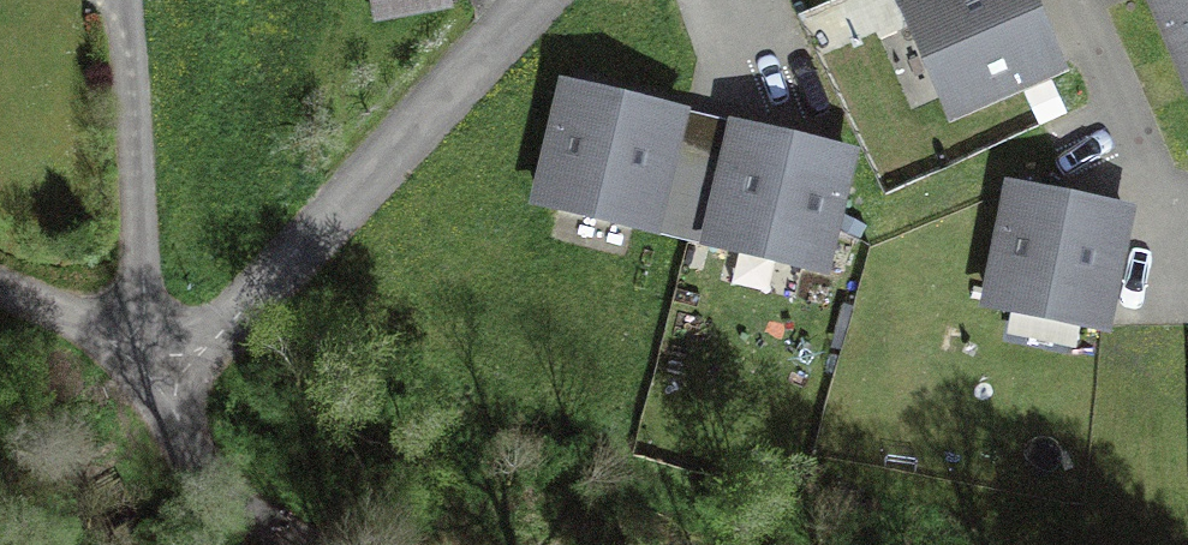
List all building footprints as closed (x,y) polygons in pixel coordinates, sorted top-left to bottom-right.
[(368,21),(433,12),(431,0),(365,0),(368,21)] [(908,9),(949,107),(1047,67),(1019,0),(929,0),(908,9)] [(1187,66),(1187,0),(1161,0),(1187,66)] [(652,226),(678,115),(567,88),(540,199),(652,226)] [(821,267),(848,155),(737,129),(710,240),(821,267)] [(1102,324),(1125,212),(1013,190),(990,302),(1102,324)]
